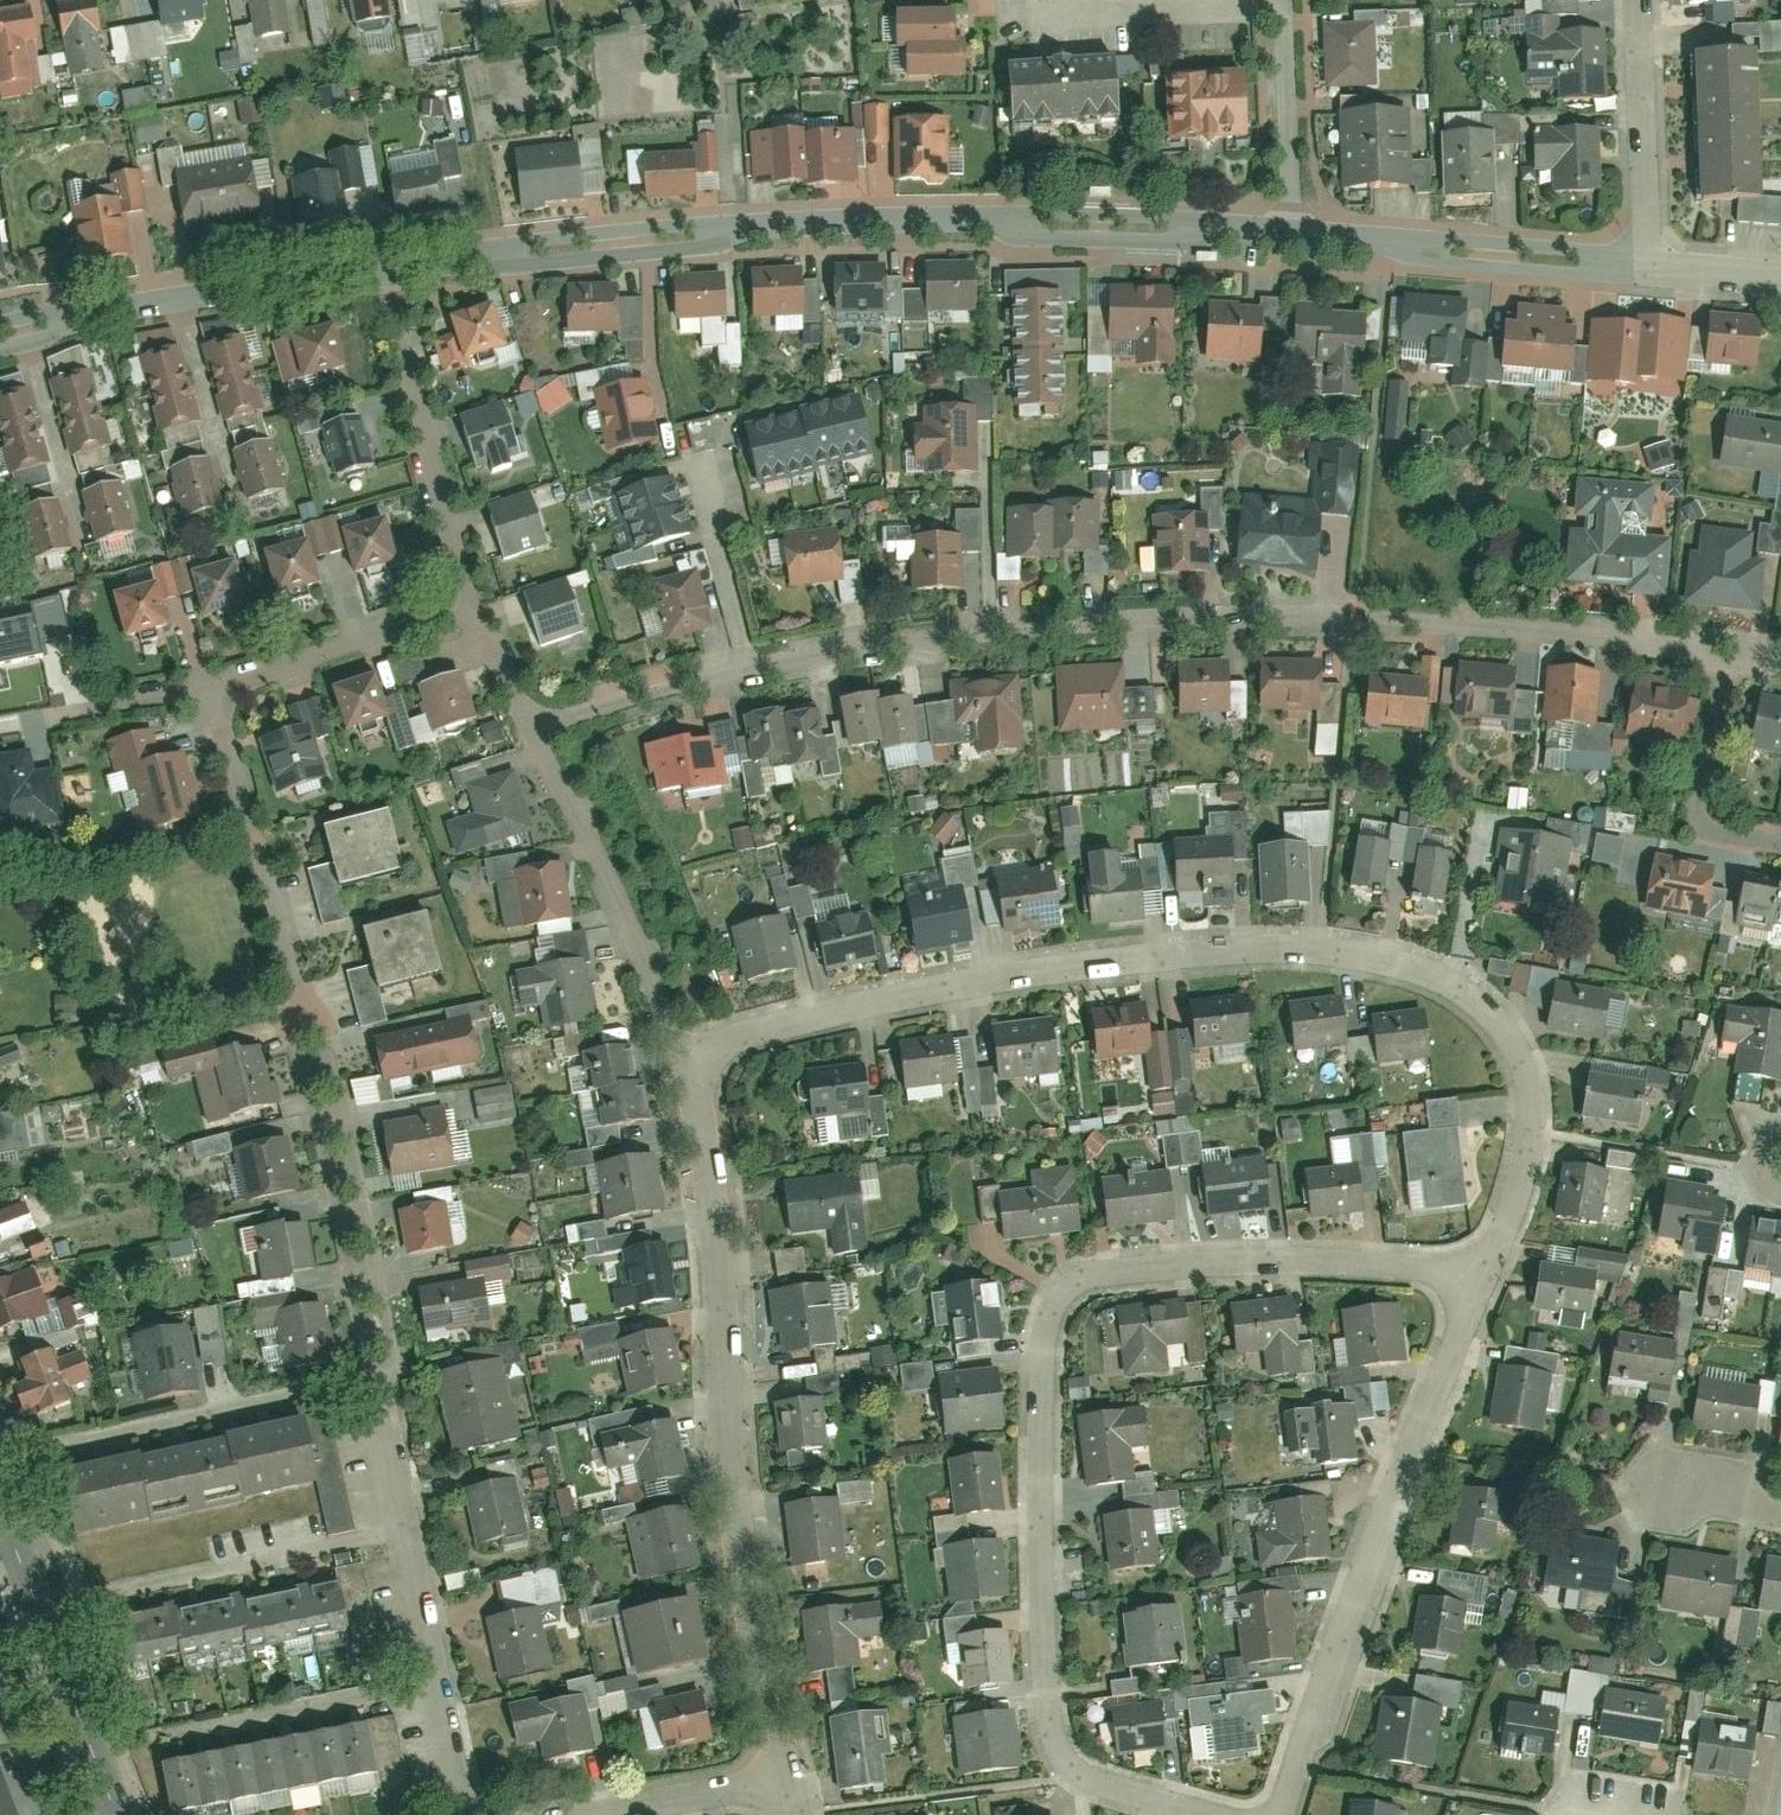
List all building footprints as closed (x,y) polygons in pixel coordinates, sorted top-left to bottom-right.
[(92,0),(66,0),(54,2),(69,78),(106,71),(92,0)] [(202,0),(156,0),(160,25),(205,17),(202,0)] [(242,5),(251,4),(255,34),(287,29),(282,0),(241,0),(242,5)] [(321,0),(303,0),(305,44),(323,44),(321,0)] [(355,29),(394,22),(390,0),(350,0),(355,29)] [(995,0),(968,0),(968,8),(981,7),(981,15),(995,14),(995,0)] [(0,11),(0,88),(31,83),(27,61),(40,59),(31,6),(0,11)] [(907,79),(966,77),(965,40),(957,40),(956,11),(897,13),(898,46),(906,46),(907,79)] [(1560,17),(1525,18),(1527,80),(1560,79),(1560,99),(1608,98),(1606,32),(1561,33),(1560,17)] [(1755,52),(1780,52),(1780,22),(1731,22),(1731,38),(1755,37),(1755,52)] [(1326,89),(1375,87),(1373,23),(1323,25),(1326,89)] [(419,34),(401,36),(404,67),(422,65),(419,34)] [(219,72),(237,68),(234,50),(215,53),(219,72)] [(1701,55),(1703,126),(1762,124),(1760,53),(1701,55)] [(1121,120),(1117,58),(1010,64),(1014,127),(1121,120)] [(1169,143),(1249,139),(1246,73),(1166,77),(1169,143)] [(118,92),(121,111),(149,106),(146,87),(118,92)] [(442,121),(439,100),(425,101),(427,122),(442,121)] [(867,127),(866,103),(851,104),(852,128),(867,127)] [(1410,112),(1340,114),(1342,189),(1412,187),(1410,112)] [(160,117),(132,118),(133,142),(162,140),(160,117)] [(894,181),(950,180),(948,119),(893,120),(894,181)] [(1703,126),(1705,196),(1763,195),(1762,124),(1703,126)] [(806,189),(859,186),(856,134),(807,136),(807,130),(752,133),(755,186),(806,184),(806,189)] [(1552,172),(1553,193),(1603,191),(1601,130),(1537,133),(1538,172),(1552,172)] [(1440,135),(1443,197),(1496,195),(1494,133),(1440,135)] [(522,208),(586,199),(577,141),(514,150),(522,208)] [(331,173),(290,180),(301,246),(350,238),(343,194),(365,190),(358,148),(328,153),(331,173)] [(644,155),(646,199),(697,196),(694,152),(644,155)] [(252,162),(214,168),(224,225),(262,218),(252,162)] [(214,168),(176,175),(186,232),(224,225),(214,168)] [(441,168),(390,177),(398,221),(449,212),(441,168)] [(112,202),(75,207),(82,263),(131,257),(126,216),(147,214),(141,172),(109,176),(112,202)] [(927,262),(927,312),(977,312),(977,262),(927,262)] [(835,267),(837,314),(889,312),(887,264),(835,267)] [(804,270),(752,273),(755,319),(807,316),(804,270)] [(727,274),(674,276),(676,322),(728,320),(727,274)] [(566,288),(568,335),(622,332),(619,285),(566,288)] [(1111,287),(1111,342),(1139,342),(1139,366),(1174,366),(1174,287),(1111,287)] [(1062,295),(1014,296),(1015,348),(1023,347),(1023,355),(1015,355),(1017,408),(1066,407),(1065,355),(1054,355),(1054,348),(1063,348),(1062,295)] [(1467,302),(1406,298),(1403,343),(1430,345),(1428,367),(1455,369),(1453,390),(1481,392),(1485,346),(1464,345),(1467,302)] [(456,335),(433,341),(443,375),(468,367),(466,360),(507,348),(494,305),(451,318),(456,335)] [(1210,305),(1207,358),(1260,361),(1262,308),(1210,305)] [(1332,306),(1296,306),(1295,358),(1316,358),(1316,367),(1324,367),(1323,398),(1364,398),(1366,315),(1332,315),(1332,306)] [(1517,325),(1506,324),(1503,372),(1572,377),(1576,330),(1565,329),(1566,311),(1519,308),(1517,325)] [(1711,315),(1708,366),(1758,369),(1761,319),(1711,315)] [(1592,323),(1588,383),(1639,387),(1640,381),(1685,384),(1690,323),(1637,319),(1636,326),(1592,323)] [(346,369),(334,326),(271,343),(283,386),(346,369)] [(139,336),(143,354),(175,346),(171,328),(139,336)] [(245,338),(205,347),(214,384),(254,375),(245,338)] [(181,348),(139,358),(149,396),(190,386),(181,348)] [(92,373),(50,384),(59,421),(101,410),(92,373)] [(254,375),(214,384),(223,421),(263,412),(254,375)] [(544,416),(570,400),(556,377),(530,393),(544,416)] [(646,382),(594,392),(600,422),(652,412),(646,382)] [(1403,439),(1402,382),(1384,382),(1384,439),(1403,439)] [(190,386),(149,396),(159,434),(200,424),(190,386)] [(27,390),(0,397),(0,436),(0,437),(37,428),(27,390)] [(531,392),(511,397),(516,417),(536,412),(531,392)] [(872,454),(859,396),(800,409),(801,415),(746,427),(759,485),(817,472),(816,466),(872,454)] [(505,403),(459,418),(475,470),(490,465),(493,473),(512,467),(509,460),(522,456),(505,403)] [(976,474),(974,408),(923,410),(924,427),(914,427),(915,462),(925,462),(926,476),(976,474)] [(101,410),(59,421),(68,458),(110,447),(101,410)] [(373,466),(360,418),(322,429),(336,476),(373,466)] [(1728,418),(1721,467),(1780,477),(1780,426),(1728,418)] [(47,465),(37,428),(0,437),(10,475),(47,465)] [(1665,441),(1641,448),(1647,472),(1672,464),(1665,441)] [(273,442),(232,453),(245,502),(285,491),(273,442)] [(1245,493),(1239,565),(1314,571),(1318,516),(1349,519),(1355,447),(1311,443),(1307,497),(1245,493)] [(211,459),(170,470),(183,520),(224,509),(211,459)] [(619,492),(628,522),(683,506),(674,476),(619,492)] [(1653,487),(1578,482),(1575,517),(1587,518),(1586,531),(1569,530),(1565,582),(1628,586),(1627,596),(1666,599),(1670,539),(1649,538),(1653,487)] [(134,532),(121,484),(83,494),(96,542),(134,532)] [(547,544),(530,492),(487,507),(505,558),(547,544)] [(71,550),(58,501),(22,511),(34,560),(71,550)] [(1007,510),(1007,560),(1054,561),(1054,554),(1087,554),(1087,574),(1109,574),(1109,549),(1097,549),(1097,503),(1049,503),(1049,510),(1007,510)] [(628,522),(637,552),(691,536),(683,506),(628,522)] [(1155,575),(1208,573),(1205,514),(1152,517),(1155,575)] [(387,521),(343,533),(355,575),(398,563),(387,521)] [(1691,554),(1686,605),(1760,612),(1764,562),(1751,561),(1754,534),(1702,529),(1699,554),(1691,554)] [(836,530),(783,536),(790,587),(836,581),(839,605),(866,602),(861,561),(840,564),(836,530)] [(912,537),(913,592),(959,591),(958,536),(912,537)] [(308,542),(265,554),(277,595),(320,583),(308,542)] [(235,563),(192,575),(204,617),(247,605),(235,563)] [(711,626),(695,571),(653,583),(669,638),(711,626)] [(570,580),(523,593),(538,648),(585,635),(570,580)] [(157,584),(114,596),(125,638),(168,626),(157,584)] [(43,658),(35,617),(0,624),(0,667),(43,658)] [(1231,713),(1228,659),(1178,662),(1181,716),(1231,713)] [(1322,709),(1321,660),(1260,661),(1261,711),(1322,709)] [(1515,723),(1519,667),(1460,663),(1456,719),(1515,723)] [(1126,731),(1123,666),(1056,669),(1058,733),(1126,731)] [(1594,730),(1599,673),(1549,668),(1543,726),(1594,730)] [(479,719),(464,673),(419,688),(434,734),(479,719)] [(376,675),(332,688),(346,734),(390,720),(376,675)] [(1366,723),(1425,728),(1429,680),(1370,675),(1366,723)] [(1023,751),(1018,676),(952,680),(955,723),(975,722),(978,754),(1023,751)] [(1681,746),(1691,699),(1636,688),(1626,735),(1681,746)] [(922,746),(913,700),(882,705),(880,695),(841,702),(850,749),(880,744),(882,753),(922,746)] [(1762,697),(1752,751),(1780,756),(1780,701),(1762,697)] [(298,729),(261,741),(278,795),(328,779),(316,741),(330,737),(318,700),(291,709),(298,729)] [(826,761),(818,713),(788,718),(786,709),(745,716),(752,763),(786,757),(788,767),(826,761)] [(201,817),(186,754),(158,760),(152,731),(105,742),(111,772),(126,769),(140,831),(201,817)] [(689,738),(641,746),(646,777),(655,775),(658,795),(683,791),(685,798),(731,790),(724,750),(716,752),(714,741),(690,745),(689,738)] [(0,756),(0,836),(66,824),(56,769),(33,773),(29,751),(0,756)] [(535,831),(516,771),(466,786),(485,847),(535,831)] [(1322,812),(1278,814),(1280,845),(1323,843),(1322,812)] [(333,864),(307,871),(322,928),(350,921),(341,890),(403,873),(388,814),(324,831),(333,864)] [(929,836),(936,845),(957,829),(950,819),(929,836)] [(745,828),(731,830),(734,851),(749,849),(745,828)] [(1412,855),(1414,831),(1403,830),(1401,854),(1412,855)] [(1560,914),(1570,842),(1506,833),(1496,905),(1560,914)] [(1587,863),(1617,868),(1622,839),(1592,834),(1587,863)] [(1415,848),(1443,852),(1445,839),(1417,835),(1415,848)] [(1236,895),(1233,838),(1174,841),(1178,899),(1236,895)] [(1351,887),(1383,892),(1389,844),(1357,840),(1351,887)] [(1311,907),(1308,847),(1258,849),(1261,909),(1311,907)] [(1411,899),(1445,905),(1453,856),(1419,851),(1411,899)] [(1146,921),(1141,872),(1123,873),(1122,855),(1088,858),(1094,926),(1146,921)] [(1702,924),(1714,867),(1657,856),(1645,912),(1702,924)] [(573,919),(564,864),(514,873),(524,928),(573,919)] [(1062,927),(1053,869),(995,878),(1004,936),(1062,927)] [(1780,928),(1780,881),(1746,874),(1737,928),(1774,934),(1775,927),(1780,928)] [(963,889),(907,898),(917,954),(973,945),(963,889)] [(816,927),(828,974),(880,961),(869,914),(816,927)] [(372,966),(345,973),(360,1030),(387,1023),(379,992),(444,975),(428,915),(363,932),(372,966)] [(781,917),(730,930),(744,985),(795,971),(781,917)] [(584,961),(516,974),(524,1010),(540,1007),(546,1035),(597,1024),(584,961)] [(1549,1032),(1602,1040),(1610,993),(1557,985),(1549,1032)] [(1244,996),(1188,1002),(1194,1051),(1249,1044),(1244,996)] [(1341,998),(1287,1005),(1293,1052),(1347,1045),(1341,998)] [(1145,1007),(1092,1014),(1098,1063),(1151,1056),(1145,1007)] [(1780,1083),(1780,1016),(1726,1010),(1722,1044),(1739,1046),(1732,1099),(1763,1102),(1766,1081),(1780,1083)] [(1425,1013),(1370,1020),(1376,1067),(1432,1059),(1425,1013)] [(471,1018),(422,1029),(432,1072),(481,1061),(471,1018)] [(1051,1019),(992,1027),(999,1082),(1058,1074),(1051,1019)] [(422,1029),(373,1040),(383,1083),(432,1072),(422,1029)] [(1165,1090),(1163,1033),(1151,1034),(1153,1090),(1165,1090)] [(952,1038),(901,1043),(906,1092),(957,1087),(952,1038)] [(607,1130),(651,1121),(644,1082),(635,1083),(628,1049),(584,1057),(592,1097),(601,1096),(607,1130)] [(270,1081),(262,1051),(239,1057),(237,1050),(213,1057),(230,1118),(285,1103),(278,1079),(270,1081)] [(866,1065),(806,1072),(811,1121),(837,1119),(840,1144),(889,1138),(885,1099),(870,1100),(866,1065)] [(1590,1073),(1583,1120),(1640,1130),(1648,1083),(1590,1073)] [(350,1107),(376,1104),(373,1077),(348,1080),(350,1107)] [(471,1089),(473,1123),(512,1120),(509,1086),(471,1089)] [(1148,1094),(1149,1116),(1171,1114),(1170,1092),(1148,1094)] [(1431,1131),(1402,1135),(1408,1187),(1424,1186),(1427,1212),(1468,1207),(1456,1100),(1428,1103),(1431,1131)] [(422,1118),(383,1125),(392,1178),(455,1167),(445,1104),(420,1108),(422,1118)] [(39,1110),(0,1112),(0,1152),(42,1149),(39,1110)] [(186,1142),(191,1161),(228,1152),(224,1133),(186,1142)] [(300,1193),(288,1140),(233,1152),(245,1205),(300,1193)] [(1636,1171),(1639,1156),(1604,1150),(1602,1165),(1636,1171)] [(598,1165),(604,1194),(657,1184),(652,1154),(598,1165)] [(1202,1166),(1208,1219),(1272,1211),(1266,1159),(1202,1166)] [(1608,1171),(1562,1165),(1554,1221),(1601,1227),(1608,1171)] [(1305,1174),(1310,1219),(1363,1213),(1357,1167),(1305,1174)] [(999,1195),(1004,1243),(1081,1234),(1074,1169),(1030,1174),(1032,1191),(999,1195)] [(861,1172),(785,1183),(793,1236),(832,1230),(836,1258),(873,1253),(861,1172)] [(1102,1181),(1109,1231),(1175,1222),(1168,1172),(1102,1181)] [(1684,1255),(1716,1260),(1724,1203),(1709,1200),(1711,1188),(1666,1182),(1657,1238),(1686,1242),(1684,1255)] [(604,1194),(609,1224),(663,1214),(657,1184),(604,1194)] [(447,1204),(400,1213),(408,1256),(455,1247),(447,1204)] [(1742,1273),(1773,1278),(1780,1234),(1780,1224),(1752,1219),(1742,1273)] [(305,1220),(254,1231),(264,1284),(315,1273),(305,1220)] [(584,1257),(616,1253),(614,1235),(603,1237),(601,1222),(564,1226),(566,1243),(582,1241),(584,1257)] [(1773,1278),(1780,1280),(1780,1234),(1773,1278)] [(677,1299),(665,1244),(623,1253),(628,1274),(621,1276),(624,1288),(614,1290),(619,1312),(677,1299)] [(1566,1267),(1569,1252),(1548,1248),(1545,1263),(1566,1267)] [(803,1249),(771,1251),(773,1274),(804,1271),(803,1249)] [(1542,1266),(1535,1313),(1561,1317),(1559,1330),(1585,1334),(1586,1320),(1592,1321),(1598,1278),(1622,1282),(1625,1258),(1580,1251),(1577,1271),(1542,1266)] [(0,1283),(0,1333),(51,1316),(36,1271),(0,1283)] [(484,1278),(418,1291),(427,1340),(493,1327),(484,1278)] [(780,1356),(837,1348),(828,1285),(771,1294),(780,1356)] [(946,1291),(953,1347),(1001,1341),(994,1285),(946,1291)] [(337,1363),(325,1306),(298,1310),(295,1293),(250,1303),(255,1329),(275,1325),(285,1374),(337,1363)] [(1689,1329),(1692,1294),(1674,1293),(1671,1328),(1689,1329)] [(1300,1375),(1291,1300),(1231,1307),(1236,1354),(1263,1351),(1266,1379),(1300,1375)] [(1188,1348),(1184,1302),(1119,1308),(1125,1379),(1168,1375),(1165,1350),(1188,1348)] [(214,1305),(189,1310),(200,1365),(224,1360),(214,1305)] [(1405,1360),(1399,1308),(1347,1313),(1352,1366),(1405,1360)] [(134,1338),(140,1370),(194,1361),(189,1328),(134,1338)] [(684,1386),(672,1330),(618,1342),(629,1397),(684,1386)] [(1526,1333),(1523,1349),(1541,1352),(1543,1336),(1526,1333)] [(1678,1344),(1618,1336),(1612,1380),(1672,1388),(1678,1344)] [(26,1386),(14,1390),(22,1416),(40,1411),(42,1419),(73,1409),(68,1391),(91,1384),(82,1354),(55,1362),(52,1352),(18,1363),(26,1386)] [(501,1360),(435,1374),(453,1454),(519,1439),(501,1360)] [(140,1370),(145,1403),(200,1394),(194,1361),(140,1370)] [(1498,1367),(1488,1427),(1542,1435),(1551,1376),(1498,1367)] [(1704,1367),(1702,1376),(1738,1384),(1740,1375),(1704,1367)] [(946,1436),(1006,1429),(999,1370),(939,1377),(946,1436)] [(1698,1380),(1691,1430),(1752,1439),(1759,1388),(1698,1380)] [(823,1400),(774,1405),(779,1458),(828,1453),(823,1400)] [(1334,1408),(1333,1404),(1311,1406),(1312,1413),(1284,1416),(1288,1454),(1316,1451),(1318,1468),(1361,1463),(1354,1405),(1334,1408)] [(1145,1409),(1077,1419),(1087,1490),(1136,1483),(1132,1451),(1151,1448),(1145,1409)] [(689,1482),(673,1419),(601,1437),(610,1472),(635,1466),(641,1493),(689,1482)] [(302,1422),(221,1441),(235,1504),(316,1486),(302,1422)] [(221,1441),(140,1459),(154,1522),(235,1504),(221,1441)] [(948,1462),(955,1518),(1006,1513),(999,1457),(948,1462)] [(140,1459),(59,1477),(73,1540),(154,1522),(140,1459)] [(1477,1493),(1459,1490),(1449,1548),(1495,1556),(1500,1526),(1523,1530),(1531,1487),(1480,1478),(1477,1493)] [(514,1480),(465,1490),(477,1546),(526,1536),(514,1480)] [(554,1491),(558,1518),(573,1515),(568,1488),(554,1491)] [(786,1505),(793,1568),(846,1562),(839,1499),(786,1505)] [(1332,1561),(1323,1499),(1274,1505),(1277,1532),(1255,1535),(1260,1571),(1332,1561)] [(702,1570),(687,1507),(626,1522),(640,1584),(702,1570)] [(1153,1510),(1101,1518),(1110,1573),(1162,1565),(1153,1510)] [(1576,1615),(1635,1622),(1639,1588),(1612,1585),(1617,1543),(1550,1535),(1543,1593),(1579,1597),(1576,1615)] [(945,1546),(951,1606),(1010,1600),(1004,1540),(945,1546)] [(1723,1622),(1732,1563),(1669,1552),(1659,1611),(1723,1622)] [(333,1565),(360,1563),(359,1553),(332,1554),(333,1565)] [(1780,1615),(1780,1561),(1767,1559),(1760,1612),(1780,1615)] [(361,1563),(336,1568),(351,1659),(376,1655),(361,1563)] [(335,1580),(302,1586),(311,1632),(344,1626),(335,1580)] [(302,1586),(269,1593),(278,1638),(311,1632),(302,1586)] [(269,1593),(236,1599),(245,1644),(278,1638),(269,1593)] [(1298,1658),(1289,1593),(1234,1601),(1244,1666),(1298,1658)] [(628,1610),(637,1646),(697,1632),(689,1596),(628,1610)] [(236,1599),(203,1605),(212,1650),(245,1644),(236,1599)] [(1411,1651),(1459,1658),(1467,1607),(1419,1600),(1411,1651)] [(203,1605),(170,1611),(179,1656),(212,1650),(203,1605)] [(803,1614),(810,1675),(863,1669),(860,1641),(886,1637),(882,1605),(803,1614)] [(605,1606),(578,1612),(580,1622),(607,1615),(605,1606)] [(1187,1663),(1180,1608),(1122,1615),(1129,1670),(1187,1663)] [(537,1609),(487,1621),(501,1681),(551,1669),(537,1609)] [(170,1611),(137,1617),(146,1662),(179,1656),(170,1611)] [(137,1617),(105,1623),(113,1668),(146,1662),(137,1617)] [(1017,1685),(1010,1631),(958,1639),(965,1692),(1017,1685)] [(637,1646),(645,1682),(706,1668),(697,1632),(637,1646)] [(1273,1691),(1188,1703),(1192,1730),(1212,1727),(1217,1763),(1261,1757),(1258,1739),(1266,1738),(1263,1719),(1276,1717),(1273,1691)] [(1600,1738),(1659,1748),(1667,1701),(1608,1692),(1600,1738)] [(701,1693),(654,1704),(666,1753),(713,1742),(701,1693)] [(536,1699),(507,1706),(517,1750),(541,1745),(545,1762),(598,1750),(585,1697),(538,1707),(536,1699)] [(1373,1763),(1434,1770),(1442,1709),(1381,1701),(1373,1763)] [(1763,1701),(1758,1733),(1774,1735),(1778,1704),(1763,1701)] [(1168,1750),(1162,1703),(1113,1709),(1119,1756),(1168,1750)] [(1501,1754),(1552,1761),(1559,1714),(1508,1707),(1501,1754)] [(1013,1713),(953,1720),(960,1774),(1019,1767),(1013,1713)] [(831,1722),(840,1790),(885,1784),(882,1759),(891,1758),(885,1714),(831,1722)] [(361,1724),(332,1730),(342,1777),(371,1771),(361,1724)] [(1694,1771),(1750,1780),(1758,1735),(1702,1726),(1694,1771)] [(332,1730),(303,1735),(313,1783),(342,1777),(332,1730)] [(303,1735),(274,1741),(284,1789),(313,1783),(303,1735)] [(274,1741),(245,1747),(255,1795),(284,1789),(274,1741)] [(245,1747),(217,1753),(226,1801),(255,1795),(245,1747)] [(217,1753),(188,1759),(198,1807),(226,1801),(217,1753)] [(188,1759),(159,1765),(169,1813),(198,1807),(188,1759)] [(0,1773),(0,1814),(17,1814),(0,1773)] [(1397,1809),(1349,1802),(1347,1814),(1396,1814),(1397,1809)] [(1057,1805),(1028,1806),(1029,1814),(1058,1814),(1057,1805)]
